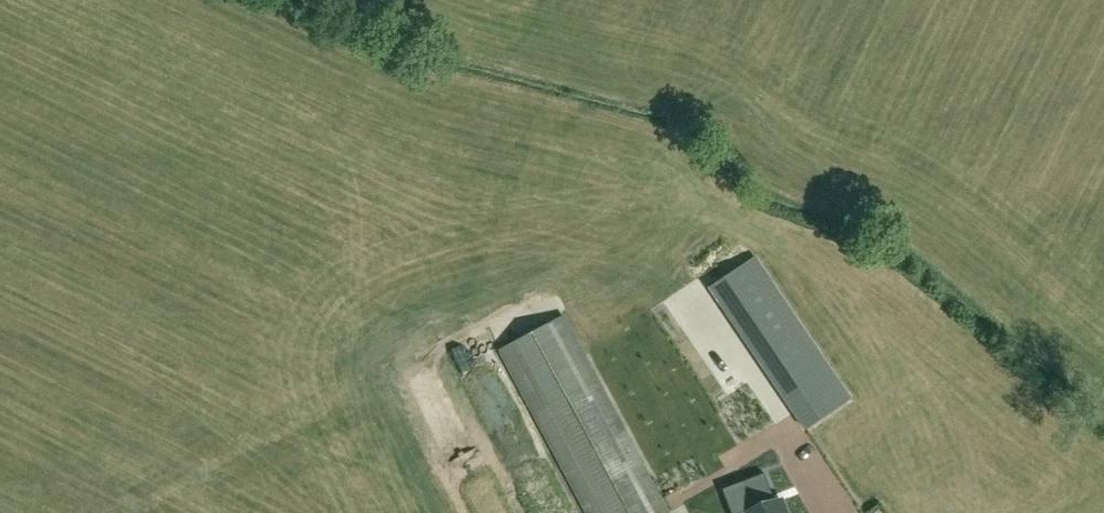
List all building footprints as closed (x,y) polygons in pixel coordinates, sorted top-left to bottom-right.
[(806,429),(850,398),(780,296),(754,257),(712,285),(709,287),(806,429)] [(645,440),(644,441),(646,444),(636,449),(564,316),(501,350),(589,512),(668,512),(670,512),(697,499),(696,495),(729,477),(718,455),(775,424),(753,382),(745,386),(737,372),(638,427),(645,440)] [(775,500),(764,473),(723,489),(732,512),(789,512),(783,497),(775,500)]
